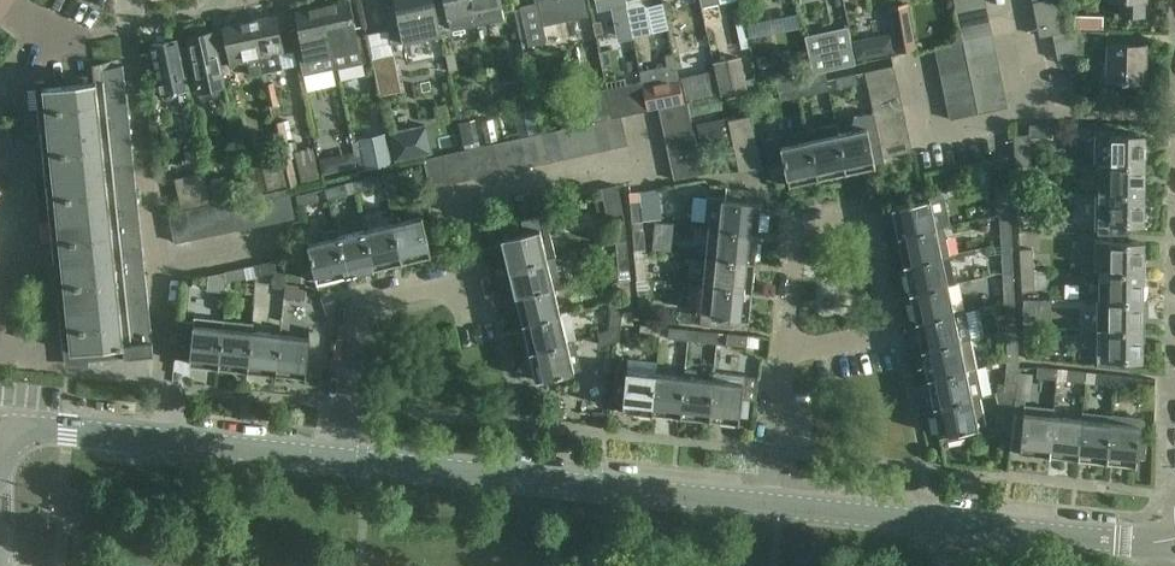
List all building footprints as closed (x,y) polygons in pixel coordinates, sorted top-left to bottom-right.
[(348,0),(347,0),(322,5),(336,68),(365,62),(360,37),(357,37),(348,0)] [(384,8),(390,33),(392,44),(440,34),(435,8),(433,0),(395,0),(396,6),(384,8)] [(473,0),(445,0),(451,29),(478,23),(473,0)] [(478,23),(504,18),(500,0),(473,0),(478,23)] [(537,3),(521,7),(529,44),(545,41),(542,27),(588,16),(585,0),(536,0),(537,3)] [(598,12),(613,9),(617,28),(626,33),(633,31),(627,3),(626,0),(596,0),(598,12)] [(957,13),(985,7),(984,0),(954,0),(957,13)] [(1041,36),(1053,34),(1058,60),(1059,60),(1059,58),(1078,59),(1079,31),(1070,30),(1063,0),(1043,0),(1034,2),(1041,36)] [(1121,16),(1143,16),(1144,0),(1121,0),(1121,16)] [(914,49),(907,4),(889,7),(889,8),(874,11),(880,46),(895,44),(896,52),(914,49)] [(322,5),(295,11),(301,37),(294,38),(302,76),(336,68),(322,5)] [(985,7),(957,13),(960,27),(988,21),(985,7)] [(285,52),(276,15),(250,21),(255,43),(259,42),(263,58),(261,58),(264,72),(277,69),(282,68),(279,54),(285,52)] [(252,75),(264,72),(261,58),(263,58),(259,42),(255,43),(250,21),(223,27),(232,64),(249,61),(252,75)] [(963,43),(991,35),(988,21),(960,27),(963,43)] [(812,75),(825,72),(825,71),(854,65),(846,27),(805,36),(812,74),(812,75)] [(227,86),(213,31),(188,36),(197,77),(195,77),(199,96),(204,100),(218,97),(222,92),(221,88),(227,86)] [(1079,31),(1078,59),(1091,59),(1092,46),(1108,46),(1106,79),(1122,80),(1122,82),(1128,82),(1128,80),(1144,80),(1145,45),(1108,43),(1108,32),(1079,31)] [(966,55),(994,49),(991,35),(963,43),(964,43),(966,55)] [(152,45),(164,98),(166,110),(181,106),(179,95),(188,93),(176,40),(152,45)] [(967,57),(966,55),(964,43),(963,43),(935,48),(938,63),(967,57)] [(966,55),(967,57),(969,70),(997,64),(994,49),(966,55)] [(648,110),(659,107),(684,102),(684,99),(679,77),(674,54),(664,56),(666,66),(641,71),(648,108),(648,110)] [(392,55),(373,59),(380,95),(400,91),(392,55)] [(970,71),(969,70),(967,57),(938,63),(941,77),(970,71)] [(124,358),(138,356),(153,355),(123,64),(93,71),(94,81),(42,86),(71,352),(123,346),(124,358)] [(970,71),(972,83),(1000,77),(997,64),(969,70),(970,71)] [(867,86),(896,80),(893,65),(864,72),(867,86)] [(715,71),(719,91),(720,94),(756,87),(754,77),(745,79),(739,66),(715,71)] [(791,67),(777,70),(779,82),(793,79),(791,67)] [(719,91),(715,71),(714,71),(714,70),(679,77),(684,99),(719,91)] [(624,85),(635,111),(648,108),(641,71),(638,72),(640,82),(624,85)] [(972,83),(970,71),(941,77),(944,91),(973,85),(972,83)] [(812,74),(797,78),(801,96),(829,91),(825,72),(812,75),(812,74)] [(854,74),(834,78),(836,89),(856,85),(854,74)] [(975,97),(1003,92),(1000,77),(972,83),(973,85),(975,97)] [(774,102),(801,96),(797,78),(793,79),(779,82),(771,84),(774,102)] [(867,86),(870,100),(899,94),(896,80),(867,86)] [(274,82),(267,83),(265,83),(269,106),(278,104),(274,82)] [(635,111),(624,85),(605,89),(611,118),(621,116),(621,115),(635,111)] [(976,99),(975,97),(973,85),(944,91),(947,105),(976,99)] [(587,93),(593,122),(606,119),(611,118),(605,89),(587,93)] [(975,97),(976,99),(978,113),(1006,107),(1003,92),(975,97)] [(719,94),(687,101),(690,116),(690,117),(723,110),(719,94)] [(902,108),(899,94),(870,100),(873,113),(873,114),(902,108)] [(978,113),(976,99),(947,105),(950,119),(978,113)] [(659,107),(662,122),(690,116),(687,101),(684,102),(659,107)] [(197,127),(192,107),(183,109),(187,129),(197,127)] [(905,122),(902,108),(873,114),(876,128),(905,122)] [(516,112),(520,136),(538,133),(535,109),(516,112)] [(516,112),(499,115),(503,139),(520,136),(516,112)] [(873,159),(911,150),(908,136),(879,142),(876,128),(873,114),(873,113),(854,116),(851,130),(838,133),(846,172),(875,166),(873,159)] [(728,119),(730,127),(739,171),(762,166),(750,114),(728,119)] [(621,116),(611,118),(606,119),(613,148),(627,145),(621,116)] [(662,122),(665,136),(693,130),(690,117),(690,116),(662,122)] [(493,119),(482,121),(486,142),(497,140),(493,119)] [(593,122),(599,151),(613,148),(606,119),(593,122)] [(274,122),(282,162),(287,187),(297,185),(292,160),(296,159),(301,182),(318,178),(312,147),(298,150),(297,141),(287,143),(283,120),(274,122)] [(474,120),(458,123),(462,145),(479,142),(474,120)] [(599,151),(593,122),(579,125),(585,154),(599,151)] [(908,136),(905,122),(876,128),(879,142),(908,136)] [(395,132),(390,133),(394,149),(396,160),(401,159),(432,152),(429,141),(426,125),(395,132)] [(585,154),(579,125),(564,128),(571,157),(585,154)] [(571,157),(564,128),(551,131),(557,160),(571,157)] [(366,129),(351,132),(359,171),(394,163),(387,133),(368,137),(366,129)] [(818,178),(810,139),(808,129),(766,138),(772,166),(784,163),(789,184),(818,178)] [(665,136),(668,151),(696,145),(693,130),(665,136)] [(557,160),(551,131),(537,134),(543,163),(557,160)] [(1144,135),(1111,135),(1111,131),(1093,131),(1093,165),(1098,165),(1144,166),(1144,135)] [(818,178),(846,172),(838,133),(810,139),(818,178)] [(543,163),(537,134),(523,137),(529,166),(543,163)] [(331,135),(319,138),(327,174),(340,171),(331,135)] [(1030,135),(1014,135),(1015,167),(1031,166),(1030,135)] [(529,166),(523,137),(509,140),(515,169),(529,166)] [(515,169),(509,140),(498,142),(494,143),(501,172),(515,169)] [(480,146),(487,175),(501,172),(494,143),(487,145),(480,146)] [(668,151),(671,164),(699,158),(696,145),(668,151)] [(467,149),(473,178),(487,175),(480,146),(467,149)] [(473,178),(467,149),(453,152),(459,181),(473,178)] [(459,181),(453,152),(438,155),(445,184),(459,181)] [(423,159),(429,186),(429,187),(445,184),(438,155),(429,157),(429,158),(423,159)] [(1010,215),(1007,157),(991,160),(992,185),(995,184),(997,216),(1010,215)] [(699,158),(671,164),(674,179),(702,173),(699,158)] [(250,191),(284,184),(279,162),(245,169),(250,191)] [(1144,194),(1144,166),(1098,165),(1098,193),(1144,194)] [(383,175),(385,185),(405,181),(402,170),(383,175)] [(174,178),(181,208),(211,202),(206,180),(204,172),(174,178)] [(1017,193),(1029,193),(1028,173),(1016,174),(1017,193)] [(232,175),(206,180),(211,202),(236,196),(232,175)] [(353,182),(356,192),(376,187),(373,177),(353,182)] [(347,194),(344,184),(325,188),(327,199),(347,194)] [(601,188),(607,216),(623,213),(617,184),(601,188)] [(294,217),(287,189),(281,190),(287,219),(292,217),(294,217)] [(755,192),(725,189),(724,198),(721,198),(706,196),(704,222),(709,227),(757,231),(760,202),(754,201),(755,192)] [(273,191),(279,220),(287,219),(281,190),(273,191)] [(631,202),(632,220),(643,220),(660,222),(658,199),(657,199),(656,190),(630,193),(631,202)] [(259,195),(265,223),(279,220),(273,191),(259,195)] [(318,201),(315,191),(296,195),(298,206),(318,201)] [(1029,193),(1017,193),(1018,215),(1030,214),(1029,193)] [(1143,223),(1144,194),(1098,193),(1097,233),(1130,233),(1130,223),(1143,223)] [(265,223),(259,195),(245,198),(251,226),(265,223)] [(891,207),(897,236),(943,227),(950,225),(944,197),(930,200),(930,198),(891,207)] [(251,226),(245,198),(238,199),(244,228),(251,226)] [(231,201),(236,229),(244,228),(238,199),(231,201)] [(216,204),(222,232),(236,229),(231,201),(216,204)] [(222,232),(216,204),(209,205),(215,234),(222,232)] [(203,207),(208,235),(215,234),(209,205),(203,207)] [(188,210),(194,238),(208,235),(203,207),(188,210)] [(194,238),(188,210),(168,214),(174,242),(194,238)] [(545,214),(522,219),(525,232),(501,238),(508,266),(555,255),(545,214)] [(393,223),(401,262),(430,255),(422,217),(393,223)] [(616,241),(626,240),(624,220),(614,221),(616,241)] [(1010,222),(1000,223),(1001,244),(1012,244),(1010,222)] [(393,223),(364,230),(373,268),(401,262),(393,223)] [(754,260),(757,231),(709,227),(707,256),(754,260)] [(949,255),(945,237),(943,227),(897,236),(903,264),(949,255)] [(345,275),(336,237),(334,229),(324,232),(326,239),(307,243),(311,257),(301,260),(305,278),(315,276),(316,281),(345,275)] [(633,230),(635,250),(645,249),(644,245),(661,244),(660,231),(643,232),(643,229),(633,230)] [(345,275),(373,268),(364,230),(336,237),(345,275)] [(1095,271),(1109,272),(1143,272),(1143,242),(1095,241),(1095,271)] [(618,270),(628,269),(627,250),(617,251),(618,270)] [(1021,270),(1033,269),(1032,250),(1020,250),(1021,270)] [(1013,253),(1002,253),(1003,273),(1013,273),(1013,253)] [(508,266),(515,294),(560,283),(554,255),(555,255),(508,266)] [(903,264),(909,293),(948,285),(955,283),(949,255),(903,264)] [(751,289),(754,260),(707,256),(704,284),(751,289)] [(284,259),(253,265),(256,275),(274,271),(272,288),(284,289),(285,286),(286,271),(284,259)] [(647,279),(646,259),(636,260),(638,279),(647,279)] [(243,268),(224,272),(226,282),(245,278),(243,268)] [(1033,269),(1021,270),(1022,292),(1035,291),(1033,269)] [(1142,301),(1143,272),(1109,272),(1109,282),(1098,282),(1098,301),(1109,301),(1142,301)] [(631,298),(629,279),(619,279),(621,299),(631,298)] [(1015,302),(1014,282),(1003,282),(1004,302),(1015,302)] [(515,294),(522,322),(560,313),(554,287),(561,285),(560,283),(515,294)] [(751,289),(704,284),(700,323),(732,327),(733,317),(749,319),(751,289)] [(909,293),(915,321),(964,311),(963,309),(954,312),(948,285),(909,293)] [(304,288),(285,286),(284,289),(284,297),(303,299),(304,288)] [(648,289),(638,290),(640,310),(650,309),(648,289)] [(1142,330),(1142,301),(1109,301),(1108,329),(1142,330)] [(1024,328),(1036,328),(1035,307),(1023,308),(1024,328)] [(609,332),(621,329),(623,311),(612,310),(609,331),(609,332)] [(1017,331),(1016,310),(1005,311),(1006,331),(1017,331)] [(970,339),(964,311),(915,321),(921,349),(970,339)] [(522,322),(528,350),(567,341),(560,313),(522,322)] [(218,367),(223,320),(194,317),(193,322),(178,320),(174,358),(189,359),(189,364),(218,367)] [(218,367),(247,370),(251,331),(252,323),(223,320),(218,367)] [(659,337),(660,327),(640,324),(639,335),(659,337)] [(687,340),(689,329),(669,327),(660,327),(659,337),(658,343),(667,344),(667,338),(687,340)] [(1036,328),(1024,328),(1025,349),(1037,349),(1036,328)] [(621,329),(609,332),(609,331),(598,334),(601,344),(614,341),(615,341),(619,340),(621,329)] [(689,329),(687,340),(716,343),(717,332),(689,329)] [(1142,330),(1108,329),(1096,329),(1096,366),(1108,367),(1127,367),(1127,359),(1141,359),(1142,330)] [(280,334),(251,331),(247,370),(275,374),(280,334)] [(747,335),(727,333),(726,344),(746,346),(747,335)] [(280,334),(275,374),(305,377),(309,337),(280,334)] [(567,341),(528,350),(535,380),(581,369),(574,339),(567,341)] [(976,368),(970,339),(921,349),(927,378),(976,368)] [(1018,361),(1017,340),(1007,341),(1008,361),(1018,361)] [(1005,391),(1016,389),(1018,369),(1008,367),(1005,391)] [(1057,369),(1037,367),(1037,378),(1056,380),(1057,369)] [(927,378),(933,406),(979,396),(982,395),(976,368),(927,378)] [(651,413),(655,373),(626,370),(622,410),(651,413)] [(680,416),(709,419),(712,379),(696,377),(696,371),(684,370),(684,376),(680,416)] [(1086,372),(1066,370),(1065,381),(1085,383),(1086,372)] [(684,376),(655,373),(651,413),(680,416),(684,376)] [(713,373),(712,379),(709,419),(738,422),(743,376),(713,373)] [(1114,386),(1115,376),(1095,373),(1094,384),(1114,386)] [(1115,375),(1115,376),(1114,386),(1113,387),(1139,390),(1141,378),(1115,375)] [(1005,391),(994,393),(996,404),(1013,412),(1016,389),(1005,391)] [(979,396),(933,406),(939,434),(946,433),(948,440),(963,437),(961,430),(984,425),(979,396)] [(579,423),(605,425),(607,412),(601,411),(601,413),(580,411),(579,423)] [(1013,413),(1009,450),(1019,451),(1019,452),(1048,455),(1053,416),(1013,412),(1013,413)] [(1077,458),(1106,462),(1110,416),(1082,412),(1081,419),(1077,458)] [(1081,419),(1053,416),(1048,455),(1077,458),(1081,419)] [(1110,416),(1106,462),(1135,465),(1136,458),(1143,459),(1145,444),(1137,443),(1140,419),(1110,416)]
